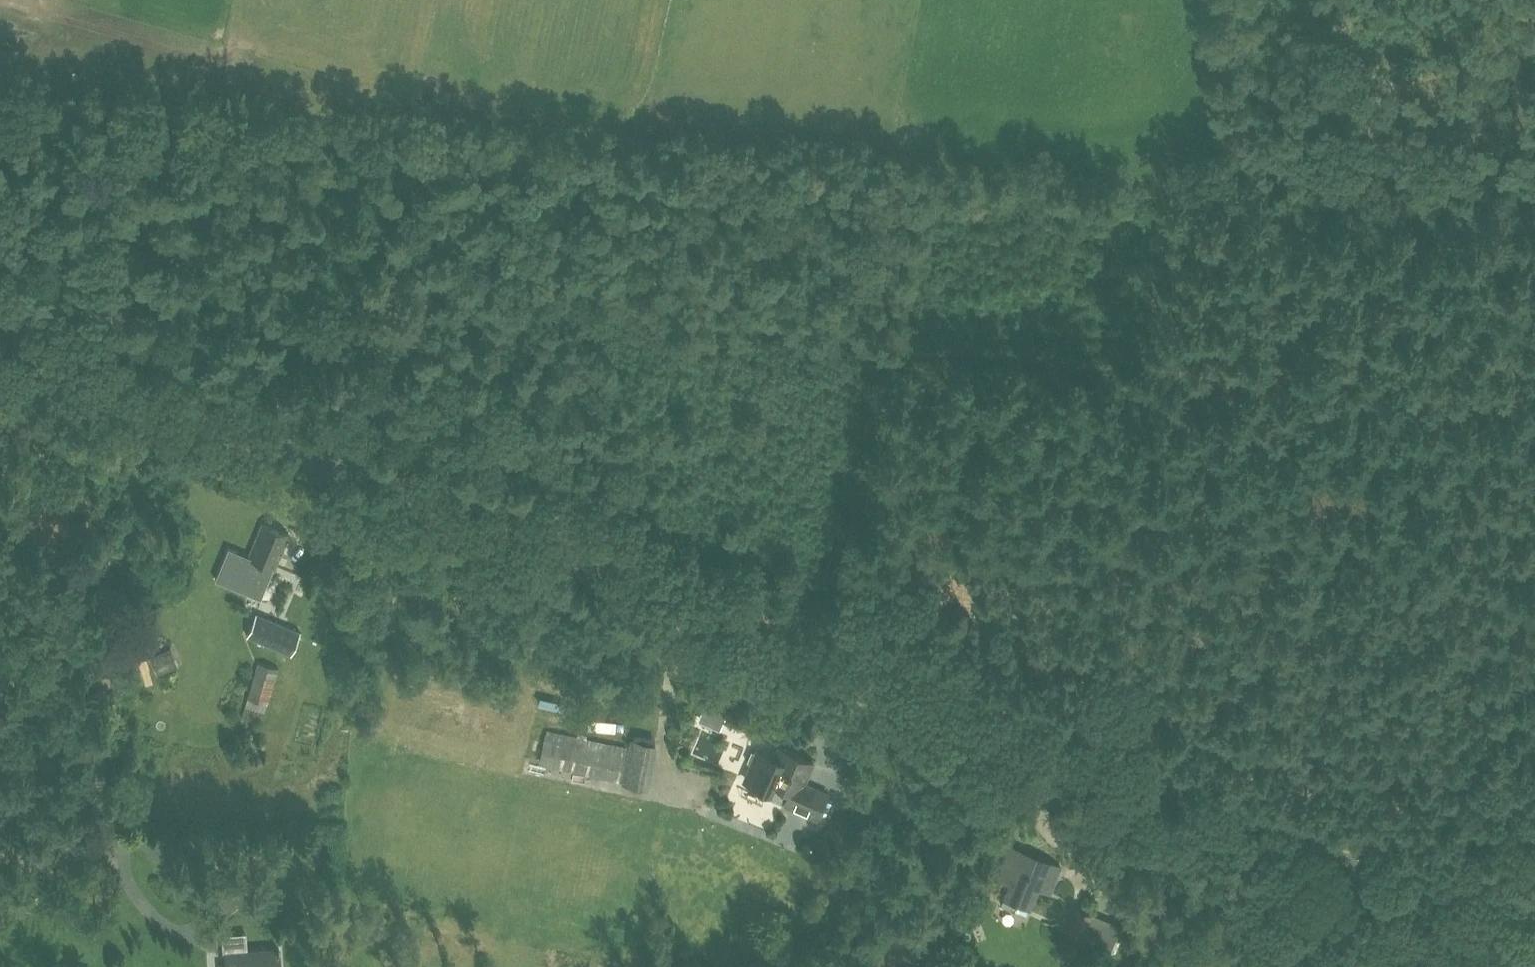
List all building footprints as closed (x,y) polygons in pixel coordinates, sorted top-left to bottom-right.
[(276,569),(289,535),(263,524),(249,558),(229,550),(216,581),(261,599),(274,568),(276,569)] [(301,632),(257,614),(246,638),(290,657),(301,632)] [(172,648),(150,657),(157,674),(179,665),(172,648)] [(263,721),(278,670),(258,664),(242,715),(263,721)] [(541,764),(649,788),(656,746),(632,741),(631,749),(548,731),(541,764)] [(768,787),(770,784),(788,792),(782,806),(816,821),(827,796),(804,786),(813,764),(778,749),(773,761),(755,753),(744,776),(746,780),(764,788),(768,787)] [(1050,892),(1060,865),(1035,855),(1033,859),(1009,850),(998,878),(1010,883),(1005,897),(1030,907),(1037,887),(1050,892)] [(1075,909),(1067,931),(1083,937),(1091,914),(1075,909)] [(279,950),(225,954),(225,962),(218,963),(219,966),(281,966),(279,950)]
